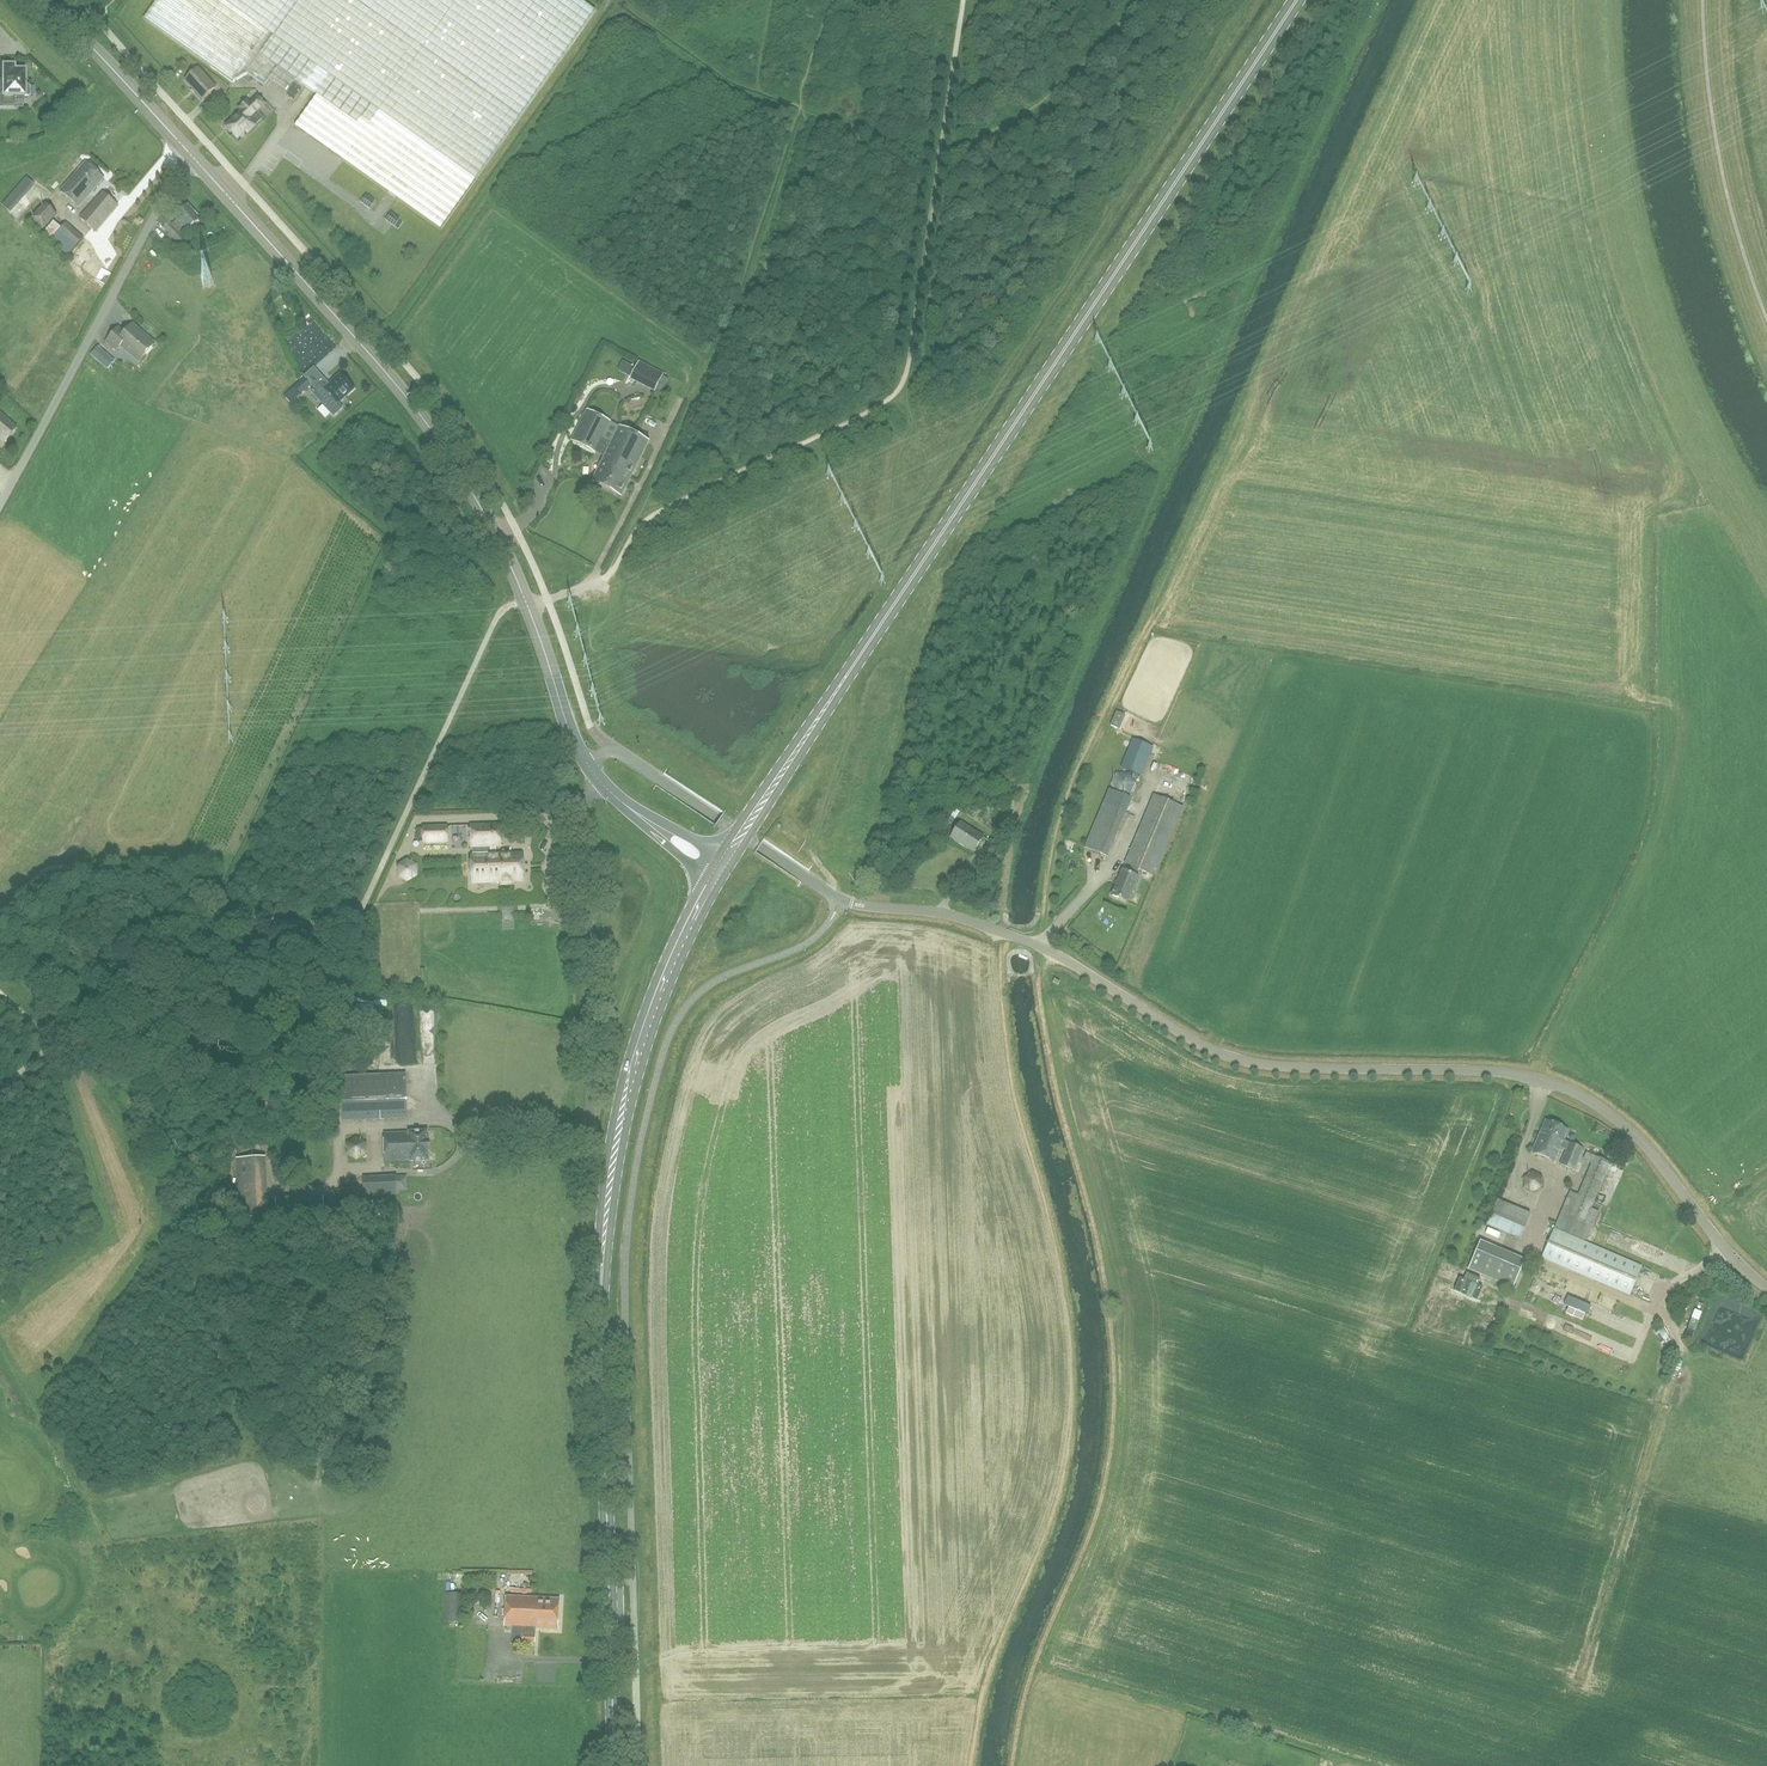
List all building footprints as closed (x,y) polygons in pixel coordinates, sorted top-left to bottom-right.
[(143,20),(231,82),(248,73),(257,80),(254,84),(260,87),(262,84),(265,86),(270,79),(287,92),(296,79),(318,95),(296,125),(334,152),(441,229),(476,179),(596,10),(582,0),(157,0),(143,20)] [(29,85),(25,85),(25,70),(14,70),(14,66),(3,66),(3,85),(0,85),(0,106),(14,106),(14,96),(29,96),(29,85)] [(215,87),(197,69),(185,81),(194,91),(193,92),(201,100),(215,87)] [(264,117),(258,111),(265,103),(257,95),(250,102),(247,99),(238,107),(241,111),(225,126),(237,138),(240,136),(241,137),(245,134),(244,133),(246,131),(247,132),(264,117)] [(79,207),(105,178),(86,161),(60,190),(79,207)] [(9,210),(33,183),(27,178),(3,205),(9,210)] [(97,231),(119,205),(102,191),(80,217),(97,231)] [(365,196),(359,204),(368,211),(374,203),(365,196)] [(45,204),(31,219),(44,231),(57,215),(45,204)] [(185,238),(179,231),(184,227),(188,231),(202,218),(189,204),(175,216),(178,219),(172,224),(170,221),(164,227),(179,243),(185,238)] [(388,215),(384,224),(395,228),(399,219),(388,215)] [(83,238),(66,222),(61,227),(54,221),(44,232),(68,254),(83,238)] [(156,342),(134,323),(126,332),(119,326),(107,341),(117,350),(122,345),(140,360),(156,342)] [(102,363),(109,356),(99,347),(92,355),(102,363)] [(631,379),(655,391),(663,374),(639,362),(631,379)] [(339,404),(355,389),(342,374),(326,388),(320,382),(311,392),(334,416),(343,408),(339,404)] [(311,384),(306,378),(296,387),(301,393),(311,384)] [(592,481),(621,496),(650,441),(620,426),(612,442),(603,438),(611,422),(587,409),(571,440),(596,453),(598,447),(607,452),(592,481)] [(4,442),(17,427),(0,412),(0,439),(4,442)] [(307,416),(312,425),(317,422),(311,413),(307,416)] [(1117,710),(1110,724),(1119,729),(1126,714),(1117,710)] [(615,717),(605,718),(605,726),(616,725),(615,717)] [(1131,742),(1121,767),(1143,775),(1153,750),(1131,742)] [(1129,773),(1116,773),(1110,785),(1118,795),(1130,794),(1135,783),(1129,773)] [(1107,856),(1130,801),(1108,792),(1085,846),(1107,856)] [(1153,875),(1183,806),(1154,794),(1125,863),(1131,866),(1129,873),(1122,870),(1111,895),(1127,902),(1138,877),(1135,875),(1138,869),(1153,875)] [(973,852),(983,837),(961,822),(951,837),(973,852)] [(523,881),(522,854),(522,853),(522,854),(502,855),(502,852),(501,852),(501,853),(497,854),(497,846),(501,846),(501,847),(501,823),(500,823),(500,824),(472,825),(471,825),(472,848),(472,847),(473,847),(473,854),(472,854),(473,884),(474,884),(474,883),(500,882),(500,883),(501,883),(501,882),(514,882),(514,881),(513,881),(513,880),(522,880),(522,881),(523,881)] [(448,842),(447,825),(446,825),(446,826),(424,827),(424,826),(423,826),(424,828),(417,828),(417,841),(424,840),(424,843),(425,843),(425,842),(447,841),(447,842),(448,842)] [(990,853),(996,843),(990,839),(984,849),(990,853)] [(406,875),(406,866),(396,866),(396,883),(411,883),(411,875),(406,875)] [(501,925),(510,925),(510,906),(501,906),(501,925)] [(528,923),(558,922),(558,911),(528,912),(528,923)] [(408,1118),(406,1074),(342,1076),(343,1120),(408,1118)] [(1570,1142),(1565,1139),(1569,1129),(1546,1119),(1532,1152),(1555,1162),(1561,1147),(1566,1150),(1560,1164),(1573,1170),(1583,1148),(1570,1142)] [(430,1151),(430,1139),(428,1139),(428,1130),(409,1131),(409,1132),(384,1133),(385,1161),(410,1160),(410,1161),(429,1160),(428,1152),(430,1151)] [(343,1141),(345,1153),(363,1150),(361,1138),(343,1141)] [(1642,1267),(1606,1251),(1586,1243),(1599,1212),(1592,1209),(1608,1170),(1616,1173),(1619,1166),(1588,1153),(1585,1160),(1593,1163),(1579,1195),(1571,1192),(1543,1257),(1630,1295),(1642,1267)] [(264,1202),(263,1157),(233,1158),(235,1203),(264,1202)] [(1543,1186),(1542,1176),(1534,1172),(1525,1176),(1525,1187),(1534,1191),(1543,1186)] [(407,1191),(407,1177),(397,1177),(397,1176),(363,1177),(364,1196),(398,1194),(398,1191),(407,1191)] [(293,1210),(292,1200),(282,1201),(284,1211),(293,1210)] [(1525,1228),(1531,1213),(1497,1200),(1491,1214),(1525,1228)] [(1513,1288),(1525,1261),(1480,1242),(1468,1269),(1513,1288)] [(1715,1276),(1697,1286),(1702,1295),(1720,1285),(1715,1276)] [(1578,1285),(1612,1297),(1614,1292),(1580,1280),(1578,1285)] [(1561,1293),(1557,1302),(1593,1316),(1596,1307),(1561,1293)] [(1516,1318),(1513,1329),(1521,1332),(1525,1321),(1516,1318)] [(1656,1332),(1664,1346),(1669,1343),(1661,1329),(1656,1332)] [(466,1595),(490,1595),(491,1584),(467,1584),(466,1595)] [(460,1622),(462,1593),(451,1593),(449,1622),(460,1622)] [(471,1606),(480,1606),(480,1596),(471,1596),(471,1606)] [(558,1629),(560,1598),(506,1596),(505,1626),(524,1627),(523,1642),(535,1643),(536,1628),(558,1629)]
